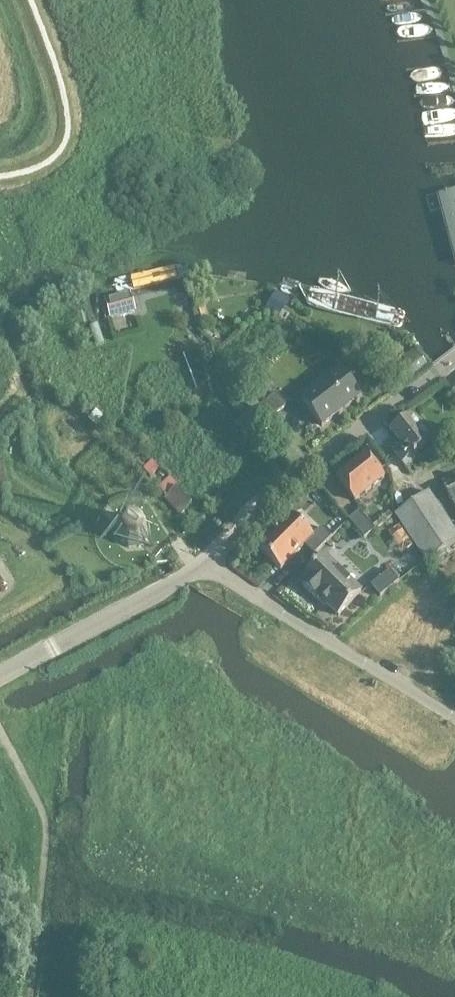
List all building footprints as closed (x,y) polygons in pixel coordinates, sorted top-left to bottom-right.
[(434,198),(453,270),(454,270),(454,193),(434,198)] [(174,265),(130,276),(133,289),(177,278),(174,265)] [(138,309),(132,293),(109,302),(114,317),(138,309)] [(326,293),(322,308),(407,330),(410,315),(326,293)] [(454,349),(454,348),(454,341),(450,334),(446,334),(446,338),(454,349)] [(396,369),(404,382),(427,365),(415,350),(403,358),(406,362),(396,369)] [(361,395),(340,369),(301,400),(322,426),(361,395)] [(237,397),(250,413),(265,430),(274,422),(271,417),(286,405),(275,392),(258,406),(246,390),(237,397)] [(409,416),(390,431),(401,446),(393,451),(405,467),(416,458),(415,456),(416,455),(415,453),(429,441),(409,416)] [(355,501),(384,478),(365,454),(335,477),(355,501)] [(159,468),(152,461),(143,469),(150,477),(159,468)] [(166,495),(175,486),(177,485),(170,478),(159,488),(166,495)] [(442,484),(454,510),(454,478),(442,484)] [(166,495),(164,497),(180,515),(192,504),(175,486),(166,495)] [(394,514),(425,563),(454,542),(454,531),(429,491),(394,514)] [(364,539),(375,530),(359,511),(348,520),(364,539)] [(118,525),(117,528),(117,532),(118,536),(120,540),(123,542),(126,545),(129,546),(133,546),(138,545),(142,543),(145,541),(147,537),(148,534),(149,530),(148,526),(147,522),(144,519),(141,516),(137,515),(133,514),(129,515),(125,516),(122,519),(119,522),(118,525)] [(292,515),(259,548),(280,570),(304,545),(314,554),(331,537),(321,527),(312,536),(292,515)] [(302,585),(317,600),(325,608),(327,605),(338,615),(360,592),(324,556),(317,562),(301,579),(305,582),(302,585)] [(389,570),(371,586),(380,597),(398,581),(389,570)]
